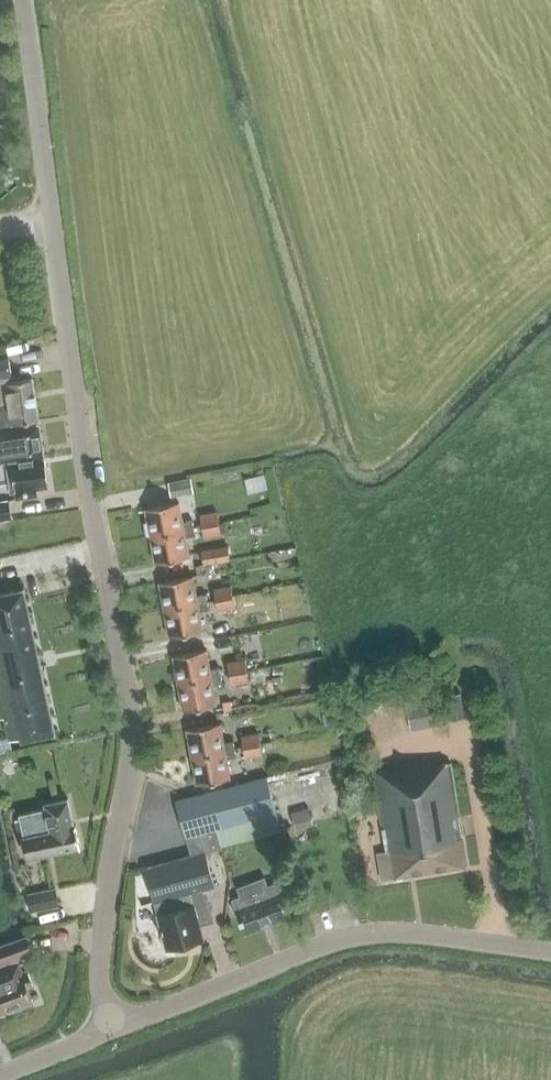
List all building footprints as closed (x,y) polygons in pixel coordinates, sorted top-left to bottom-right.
[(38,420),(32,378),(10,381),(9,375),(11,375),(8,357),(0,358),(0,426),(38,420)] [(0,430),(5,462),(43,455),(38,424),(0,430)] [(43,455),(5,462),(10,493),(15,493),(16,498),(36,495),(35,488),(48,486),(43,455)] [(170,496),(193,492),(190,478),(168,482),(170,496)] [(0,501),(0,521),(12,520),(9,499),(0,501)] [(145,508),(150,535),(193,527),(191,520),(182,522),(178,502),(145,508)] [(199,514),(201,526),(219,523),(216,511),(199,514)] [(219,523),(201,526),(203,538),(221,534),(219,523)] [(193,527),(150,535),(155,563),(188,557),(185,537),(194,535),(193,527)] [(226,546),(202,550),(204,563),(228,559),(226,546)] [(158,582),(164,609),(206,601),(205,594),(195,595),(192,576),(158,582)] [(213,588),(215,600),(233,596),(231,585),(213,588)] [(54,732),(40,668),(42,668),(39,653),(37,653),(23,588),(0,593),(0,717),(4,716),(9,739),(20,736),(21,740),(54,732)] [(233,596),(215,600),(217,611),(235,608),(233,596)] [(206,601),(164,609),(169,636),(202,630),(198,611),(207,609),(206,601)] [(230,636),(260,630),(256,614),(226,620),(230,636)] [(172,656),(177,683),(220,675),(218,667),(209,669),(205,649),(172,656)] [(227,662),(229,673),(246,670),(244,659),(227,662)] [(246,670),(229,673),(231,685),(248,682),(246,670)] [(220,675),(177,683),(182,710),(216,704),(212,684),(221,682),(220,675)] [(283,700),(280,683),(253,688),(257,705),(283,700)] [(465,718),(461,694),(445,697),(450,721),(465,718)] [(441,725),(436,698),(405,704),(410,731),(441,725)] [(230,700),(222,702),(224,711),(231,710),(230,700)] [(186,729),(191,756),(234,748),(232,741),(223,743),(219,723),(186,729)] [(240,736),(242,747),(260,744),(258,733),(240,736)] [(260,744),(242,747),(245,759),(262,755),(260,744)] [(234,748),(191,756),(196,784),(229,777),(226,758),(235,756),(234,748)] [(382,880),(466,866),(451,763),(430,766),(429,760),(374,769),(386,851),(377,852),(382,880)] [(190,855),(189,855),(144,868),(166,949),(203,938),(198,921),(210,917),(202,889),(214,886),(205,853),(221,848),(281,832),(276,812),(266,776),(175,801),(184,836),(185,836),(190,855)] [(27,858),(80,846),(75,825),(73,826),(67,798),(44,803),(45,808),(19,814),(20,820),(22,830),(23,836),(23,837),(27,858)] [(244,933),(290,916),(278,882),(267,886),(264,877),(236,887),(240,896),(231,899),(244,933)] [(60,917),(55,888),(27,893),(32,922),(60,917)] [(4,967),(0,969),(0,1010),(13,1006),(14,1010),(33,1003),(27,987),(32,985),(27,971),(22,973),(18,962),(17,958),(32,953),(26,937),(0,946),(0,964),(3,963),(4,967)]
